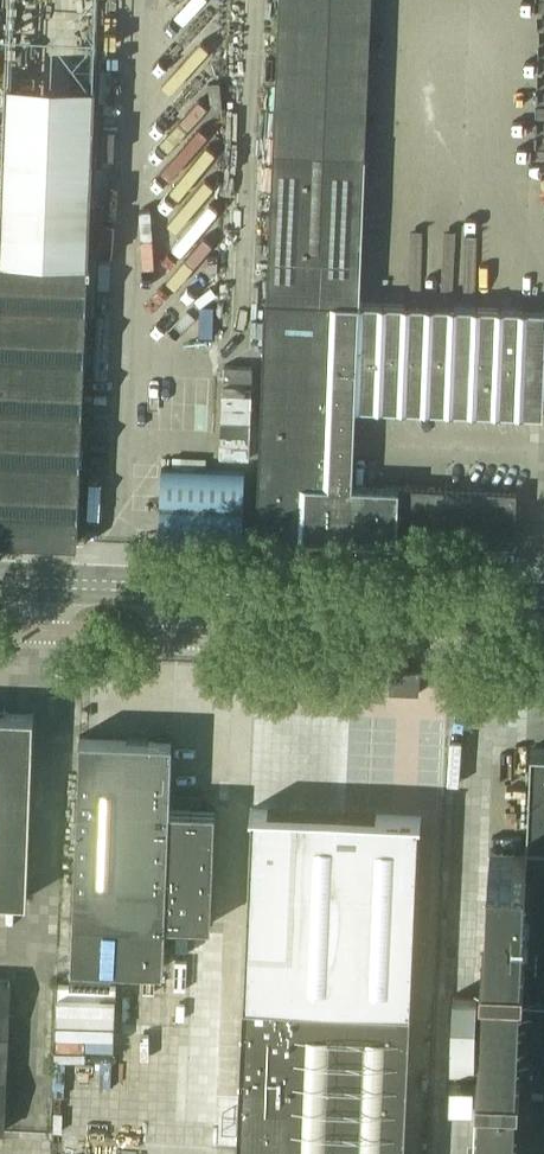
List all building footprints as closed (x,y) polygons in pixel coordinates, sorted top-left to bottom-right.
[(515,544),(517,491),(353,484),(356,407),(543,415),(543,412),(543,310),(354,302),(361,152),(272,149),(265,298),(262,392),(256,534),(515,544)] [(77,543),(78,519),(83,519),(83,505),(79,504),(88,258),(0,255),(0,540),(77,543)] [(162,467),(159,541),(242,544),(245,470),(162,467)] [(390,693),(419,695),(420,671),(391,670),(390,693)] [(27,899),(33,714),(5,713),(5,708),(0,708),(0,898),(27,899)] [(71,964),(164,968),(166,922),(211,924),(215,809),(170,807),(172,739),(80,735),(71,964)] [(450,1072),(474,1073),(474,1069),(481,1069),(480,1079),(479,1104),(478,1150),(470,1150),(470,1153),(543,1153),(543,749),(531,748),(527,840),(526,840),(526,852),(489,850),(483,1006),(477,1006),(477,997),(453,996),(450,1072)] [(237,1153),(404,1153),(418,819),(420,819),(420,817),(249,809),(249,812),(251,812),(237,1153)] [(4,1130),(9,981),(0,980),(0,1130),(4,1130)] [(450,1078),(449,1103),(479,1104),(480,1079),(450,1078)]
